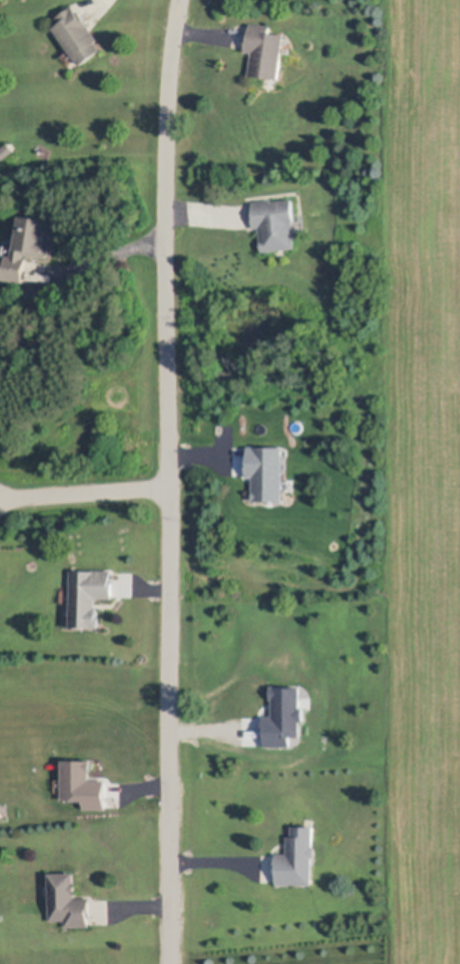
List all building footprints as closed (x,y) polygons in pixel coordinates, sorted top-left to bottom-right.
[(76,4),(80,11),(81,10),(82,12),(93,27),(92,27),(101,39),(97,41),(103,48),(82,63),(55,26),(61,21),(58,17),(76,4)] [(285,36),(280,78),(251,75),(253,53),(246,52),(247,39),(250,39),(251,24),(271,27),(270,34),(285,36)] [(5,158),(0,151),(0,149),(10,142),(16,149),(5,158)] [(295,198),(297,220),(295,220),(297,246),(265,249),(263,226),(257,226),(255,213),(256,213),(255,200),(273,198),(274,200),(295,198)] [(55,218),(50,256),(26,253),(26,256),(29,256),(26,280),(6,277),(9,253),(14,254),(16,237),(18,237),(21,214),(55,218)] [(285,448),(249,448),(249,478),(256,478),(255,501),(285,502),(285,448)] [(113,570),(113,572),(111,572),(111,580),(114,580),(114,582),(113,582),(113,595),(114,595),(114,598),(97,597),(97,606),(99,606),(99,616),(101,616),(101,627),(93,627),(93,626),(83,626),(71,626),(72,570),(113,570)] [(301,689),(274,688),(273,717),(266,717),(266,748),(292,748),(292,738),(301,738),(301,722),(305,722),(305,709),(301,709),(301,689)] [(107,810),(108,781),(93,781),(93,762),(65,761),(64,801),(86,802),(86,809),(107,810)] [(315,825),(315,844),(317,847),(317,853),(314,856),(313,883),(279,882),(279,872),(277,871),(278,852),(289,852),(290,834),(294,834),(294,824),(315,825)] [(76,871),(76,880),(78,880),(78,883),(77,883),(77,890),(78,890),(78,894),(76,894),(76,896),(92,896),(92,915),(91,915),(91,925),(67,925),(66,919),(51,919),(51,872),(76,871)]
